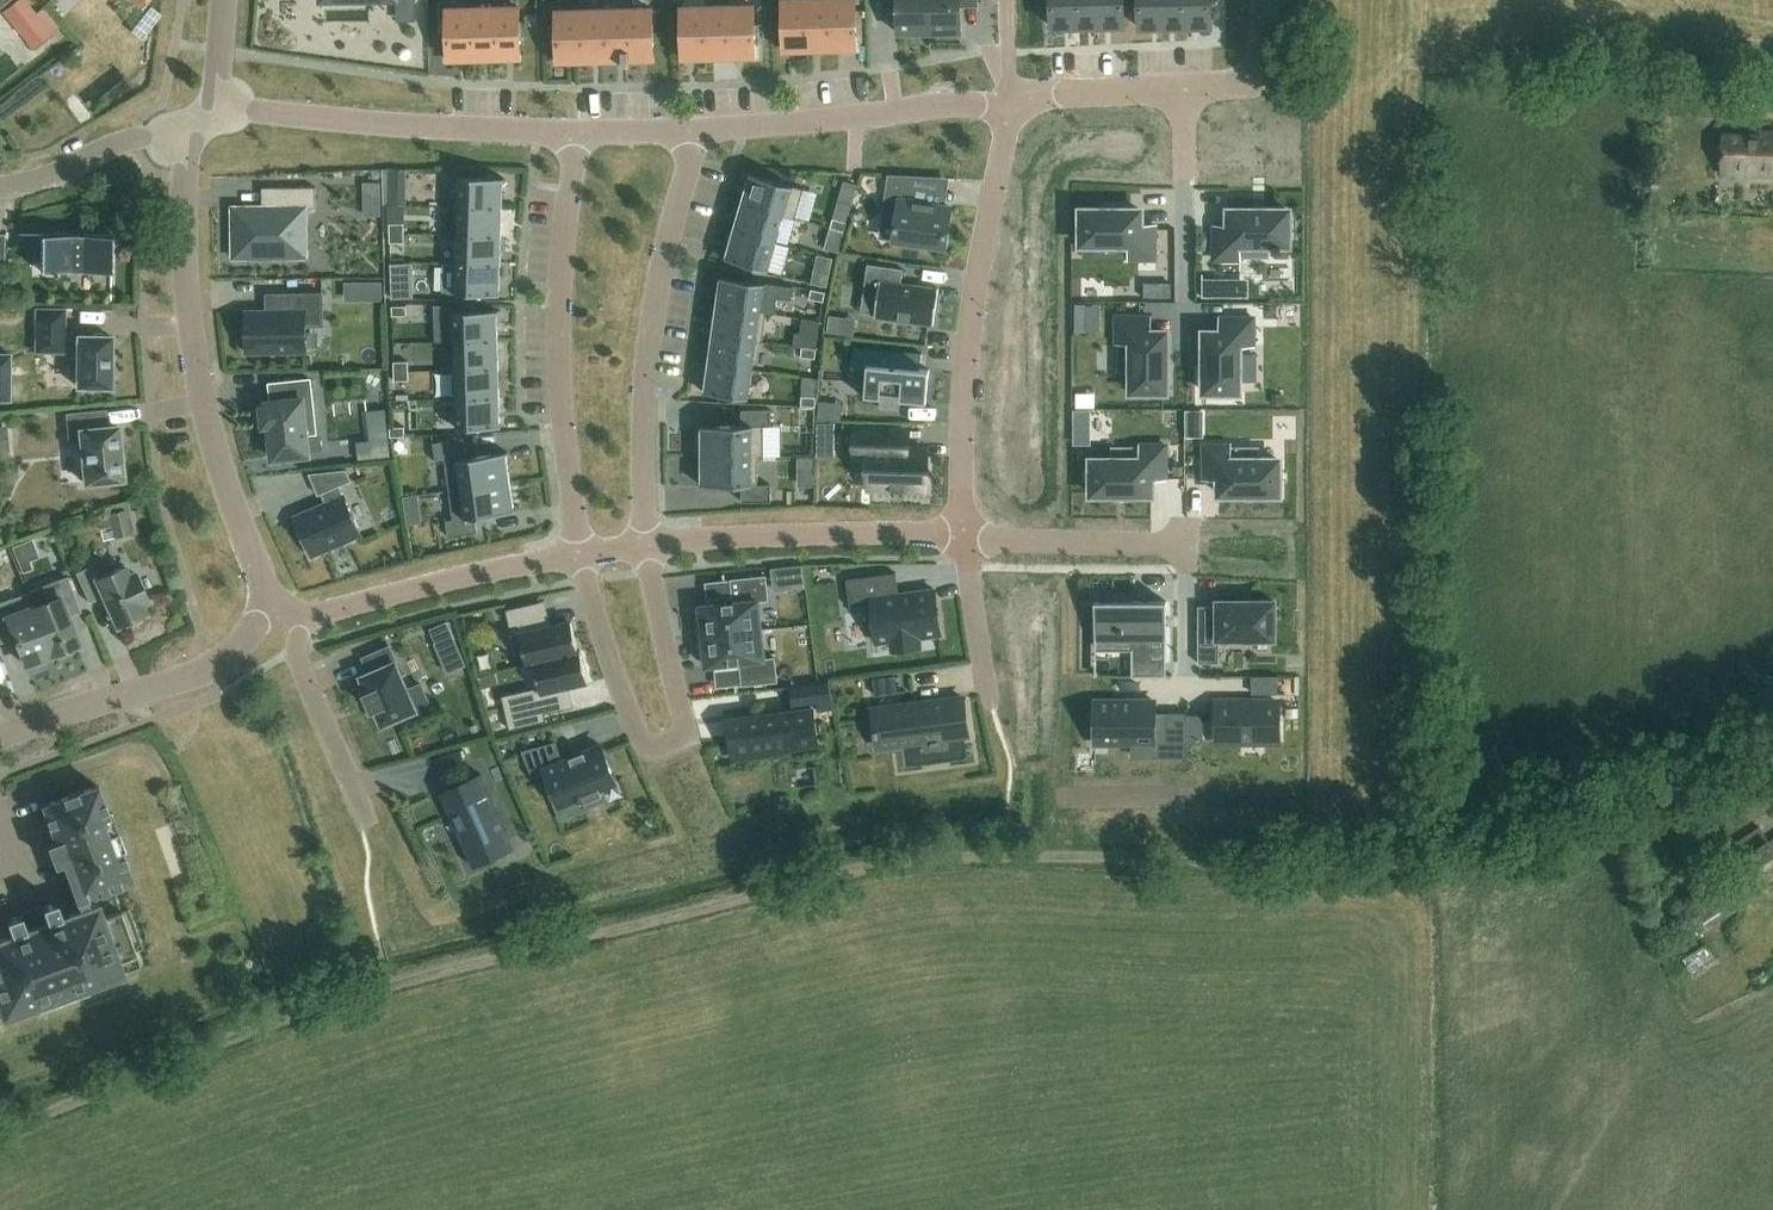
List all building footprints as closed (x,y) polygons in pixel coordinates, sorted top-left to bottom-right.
[(33,50),(61,27),(44,6),(36,12),(27,0),(16,0),(2,11),(33,50)] [(142,9),(149,0),(130,0),(142,9)] [(414,0),(400,0),(400,18),(414,18),(414,0)] [(807,0),(783,0),(785,49),(809,48),(807,0)] [(832,0),(807,0),(809,48),(833,48),(832,0)] [(856,0),(832,0),(833,48),(858,47),(856,0)] [(930,0),(898,0),(899,33),(930,32),(930,0)] [(930,32),(939,32),(939,37),(961,36),(961,0),(930,0),(930,32)] [(1052,26),(1077,25),(1076,0),(1051,0),(1052,26)] [(1077,25),(1100,25),(1100,0),(1076,0),(1077,25)] [(1100,25),(1125,24),(1125,0),(1100,0),(1100,25)] [(1139,26),(1164,26),(1164,0),(1139,0),(1139,26)] [(1164,26),(1188,25),(1187,0),(1164,0),(1164,26)] [(1188,25),(1213,25),(1212,0),(1187,0),(1188,25)] [(496,7),(498,56),(522,56),(521,6),(496,7)] [(756,55),(755,6),(730,7),(732,56),(756,55)] [(473,57),(498,56),(496,7),(472,8),(473,57)] [(707,56),(706,7),(682,8),(683,57),(707,56)] [(732,56),(730,7),(706,7),(707,56),(732,56)] [(449,58),(473,57),(472,8),(448,8),(449,58)] [(631,58),(629,9),(605,10),(606,59),(624,58),(624,64),(631,63),(631,58)] [(655,58),(654,9),(629,9),(631,58),(655,58)] [(582,60),(581,10),(557,11),(558,60),(582,60)] [(606,59),(605,10),(581,10),(582,60),(606,59)] [(51,66),(58,80),(75,71),(68,58),(51,66)] [(1743,129),(1743,133),(1722,132),(1721,171),(1772,172),(1772,129),(1743,129)] [(750,175),(751,175),(743,203),(785,215),(796,218),(805,189),(750,173),(750,175)] [(503,207),(504,180),(506,180),(506,178),(460,176),(459,205),(503,207)] [(896,230),(897,230),(895,241),(945,248),(951,208),(922,204),(926,179),(889,177),(883,222),(897,224),(897,225),(896,225),(896,230)] [(233,207),(234,257),(308,257),(307,207),(317,207),(316,186),(263,187),(263,206),(248,206),(247,206),(246,207),(233,207)] [(785,215),(743,203),(735,230),(777,243),(785,215)] [(458,234),(502,236),(503,207),(459,205),(448,204),(447,235),(458,236),(458,234)] [(1079,206),(1079,247),(1098,247),(1129,247),(1129,261),(1159,261),(1159,221),(1145,221),(1145,206),(1079,206)] [(1213,221),(1213,261),(1243,261),(1243,247),(1274,247),(1293,247),(1293,206),(1226,206),(1226,221),(1213,221)] [(834,218),(831,227),(845,231),(848,222),(834,218)] [(405,232),(405,223),(390,223),(391,233),(405,232)] [(777,243),(735,230),(728,256),(726,255),(726,257),(769,270),(777,243)] [(405,242),(405,232),(391,233),(391,243),(405,242)] [(41,234),(40,270),(112,271),(112,235),(41,234)] [(458,236),(457,264),(501,265),(502,236),(458,234),(458,236)] [(939,288),(902,283),(904,269),(868,263),(864,294),(878,296),(875,314),(875,316),(934,324),(939,288)] [(500,292),(501,265),(457,264),(456,293),(502,295),(502,293),(500,292)] [(830,276),(815,273),(813,283),(827,286),(830,276)] [(766,282),(721,276),(721,278),(722,278),(718,305),(762,311),(766,282)] [(414,298),(413,281),(392,282),(392,298),(414,298)] [(1144,283),(1144,297),(1172,297),(1172,283),(1144,283)] [(812,289),(810,298),(824,301),(826,292),(812,289)] [(268,310),(247,311),(248,352),(307,351),(307,326),(324,325),(324,293),(267,294),(268,310)] [(841,305),(851,324),(865,316),(854,297),(841,305)] [(393,306),(393,315),(408,315),(407,305),(393,306)] [(718,305),(714,335),(757,342),(763,342),(767,312),(762,311),(718,305)] [(78,351),(77,386),(111,386),(111,336),(78,335),(78,337),(65,337),(66,308),(35,308),(35,352),(65,352),(65,351),(78,351)] [(500,312),(500,310),(454,311),(455,340),(498,339),(498,312),(500,312)] [(1115,315),(1115,345),(1129,345),(1129,376),(1129,395),(1170,395),(1170,329),(1154,329),(1154,315),(1115,315)] [(1202,329),(1202,395),(1243,395),(1243,376),(1243,345),(1257,345),(1257,315),(1217,315),(1217,329),(1202,329)] [(714,335),(710,364),(753,370),(757,342),(714,335)] [(456,369),(499,368),(498,339),(455,340),(456,369)] [(916,368),(917,352),(854,346),(852,365),(868,367),(865,397),(882,398),(881,407),(900,409),(900,400),(927,403),(930,369),(916,368)] [(817,349),(803,347),(801,356),(816,358),(817,349)] [(409,370),(409,361),(395,361),(395,371),(409,370)] [(753,370),(710,364),(706,390),(705,390),(705,392),(749,399),(753,370)] [(456,399),(500,397),(499,368),(456,369),(456,399)] [(409,380),(409,370),(395,371),(395,380),(409,380)] [(263,406),(265,425),(270,424),(274,458),(310,454),(308,434),(317,433),(311,378),(270,383),(272,400),(268,401),(268,405),(263,406)] [(817,397),(802,396),(802,406),(816,406),(817,397)] [(501,424),(500,397),(456,399),(457,428),(503,426),(503,424),(501,424)] [(702,425),(702,427),(703,427),(703,456),(759,456),(765,456),(765,426),(772,426),(772,409),(743,409),(743,425),(702,425)] [(85,482),(123,479),(118,425),(97,428),(95,410),(66,413),(69,442),(81,441),(85,482)] [(10,452),(8,425),(0,426),(0,453),(10,452)] [(406,436),(405,426),(391,427),(391,436),(406,436)] [(870,459),(870,489),(892,489),(892,491),(906,491),(906,490),(925,490),(926,447),(907,447),(908,429),(857,427),(856,459),(870,459)] [(468,457),(465,438),(434,442),(437,462),(446,461),(450,490),(511,481),(507,454),(509,453),(508,451),(468,457)] [(1089,456),(1089,497),(1155,497),(1155,481),(1169,481),(1169,442),(1139,442),(1139,456),(1108,456),(1089,456)] [(1203,442),(1203,481),(1217,481),(1217,497),(1283,497),(1283,456),(1264,456),(1233,456),(1233,442),(1203,442)] [(759,456),(703,456),(703,483),(702,483),(702,485),(743,485),(743,501),(772,501),(772,484),(759,485),(759,456)] [(312,555),(362,534),(345,495),(344,495),(340,485),(352,480),(347,469),(310,473),(319,494),(322,493),(326,503),(295,516),(312,555)] [(517,509),(515,509),(511,481),(450,490),(454,519),(447,520),(449,536),(478,532),(476,516),(517,511),(517,509)] [(109,512),(115,537),(132,533),(126,508),(109,512)] [(25,562),(43,555),(37,539),(19,546),(25,562)] [(93,565),(76,572),(89,602),(105,595),(118,624),(124,621),(126,626),(141,619),(138,615),(145,612),(140,602),(147,599),(135,572),(128,576),(124,566),(99,577),(93,565)] [(785,587),(783,567),(772,568),(774,588),(785,587)] [(897,573),(847,580),(851,608),(873,605),(878,643),(892,641),(893,651),(922,647),(920,637),(941,634),(939,616),(940,615),(939,608),(938,608),(935,589),(900,594),(897,573)] [(703,636),(763,629),(760,601),(770,600),(767,575),(731,579),(734,601),(719,602),(720,603),(700,605),(701,617),(696,617),(698,632),(703,632),(703,636)] [(33,606),(51,653),(57,651),(59,656),(73,650),(72,645),(78,643),(67,616),(81,611),(67,576),(43,585),(49,600),(33,606)] [(33,606),(27,591),(0,602),(0,641),(1,642),(14,637),(25,664),(31,661),(33,666),(47,660),(46,655),(51,653),(33,606)] [(1199,627),(1199,663),(1220,663),(1220,639),(1275,639),(1275,600),(1254,600),(1240,600),(1218,600),(1218,605),(1218,627),(1199,627)] [(1096,601),(1096,641),(1132,641),(1132,675),(1154,675),(1154,662),(1167,662),(1167,601),(1096,601)] [(535,663),(535,662),(579,652),(579,651),(572,621),(542,628),(540,619),(542,619),(538,602),(507,609),(511,626),(519,624),(528,664),(535,663)] [(448,621),(431,628),(450,672),(467,665),(448,621)] [(776,657),(766,658),(763,629),(703,636),(704,640),(699,640),(700,655),(705,655),(707,666),(726,664),(726,665),(740,663),(743,685),(778,681),(776,657)] [(366,693),(373,710),(377,709),(384,724),(404,716),(404,717),(431,706),(422,684),(409,689),(397,663),(398,663),(390,646),(364,657),(371,673),(363,676),(369,692),(366,693)] [(581,650),(579,651),(579,652),(535,662),(535,663),(542,690),(511,697),(518,728),(545,721),(543,713),(565,708),(560,687),(588,681),(581,650)] [(874,680),(877,679),(879,693),(876,693),(876,695),(906,691),(906,689),(898,691),(896,675),(874,678),(874,680)] [(1253,676),(1254,692),(1278,692),(1278,676),(1253,676)] [(829,680),(790,686),(790,688),(793,706),(818,703),(819,711),(835,708),(829,680)] [(969,734),(964,697),(874,709),(879,746),(928,740),(927,730),(943,728),(944,737),(969,734)] [(1089,718),(1089,721),(1091,721),(1091,735),(1109,735),(1109,743),(1133,743),(1133,755),(1156,755),(1156,701),(1096,701),(1096,718),(1089,718)] [(1218,701),(1218,741),(1278,741),(1278,701),(1218,701)] [(730,720),(735,753),(818,742),(814,709),(730,720)] [(1169,742),(1169,743),(1185,743),(1185,757),(1188,757),(1188,712),(1185,712),(1185,713),(1169,713),(1169,742)] [(601,787),(616,781),(602,747),(603,747),(603,745),(586,752),(585,751),(584,752),(585,753),(573,758),(572,757),(571,757),(571,758),(564,761),(556,741),(523,750),(534,777),(547,771),(561,804),(580,796),(583,804),(587,802),(586,801),(602,794),(602,795),(604,794),(601,787)] [(464,764),(461,750),(440,755),(443,769),(464,764)] [(462,840),(474,867),(515,849),(481,773),(465,780),(466,783),(445,793),(456,818),(465,813),(474,835),(462,840)] [(38,1005),(39,1009),(90,991),(88,987),(142,967),(136,951),(144,949),(129,908),(122,911),(116,895),(90,905),(87,897),(133,880),(122,851),(126,849),(113,813),(109,814),(98,785),(43,805),(56,842),(48,845),(55,864),(63,861),(80,908),(62,915),(57,901),(42,906),(43,909),(22,917),(21,914),(7,919),(12,933),(0,937),(0,1019),(38,1005)] [(1768,844),(1756,827),(1723,850),(1751,890),(1772,875),(1772,840),(1768,844)] [(1708,930),(1742,909),(1731,893),(1698,914),(1708,930)]
